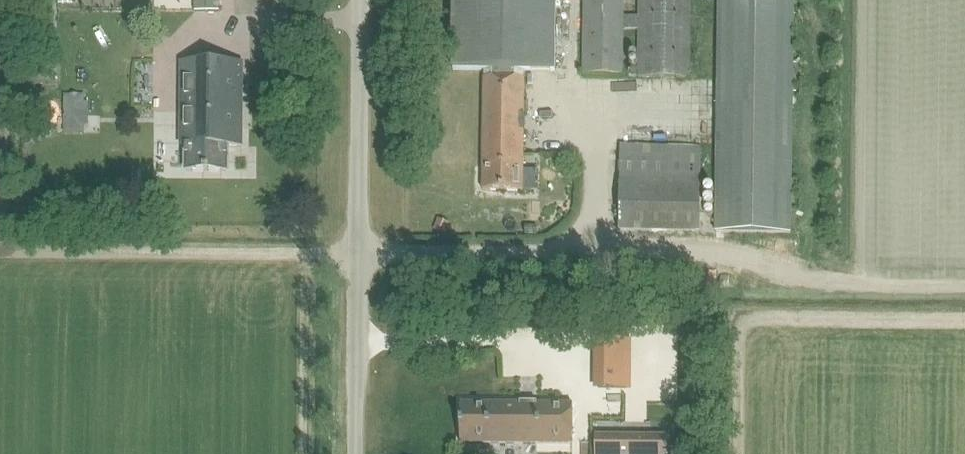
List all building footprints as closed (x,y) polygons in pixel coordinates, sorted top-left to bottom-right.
[(220,0),(195,0),(195,10),(220,10),(220,0)] [(557,0),(452,0),(451,71),(484,71),(483,191),(523,191),(524,72),(556,72),(557,0)] [(691,0),(638,0),(638,17),(624,17),(624,0),(584,0),(582,74),(623,74),(624,30),(638,30),(637,76),(690,77),(691,0)] [(715,233),(790,234),(793,0),(718,0),(715,233)] [(242,145),(242,62),(182,62),(182,145),(188,145),(188,169),(226,169),(226,145),(242,145)] [(168,159),(178,160),(180,139),(170,138),(168,159)] [(700,233),(701,147),(620,146),(619,231),(700,233)] [(606,359),(607,386),(649,385),(648,358),(606,359)] [(565,393),(565,384),(540,383),(540,393),(565,393)] [(572,444),(572,404),(460,403),(460,443),(572,444)] [(597,438),(597,453),(651,453),(651,438),(597,438)]
